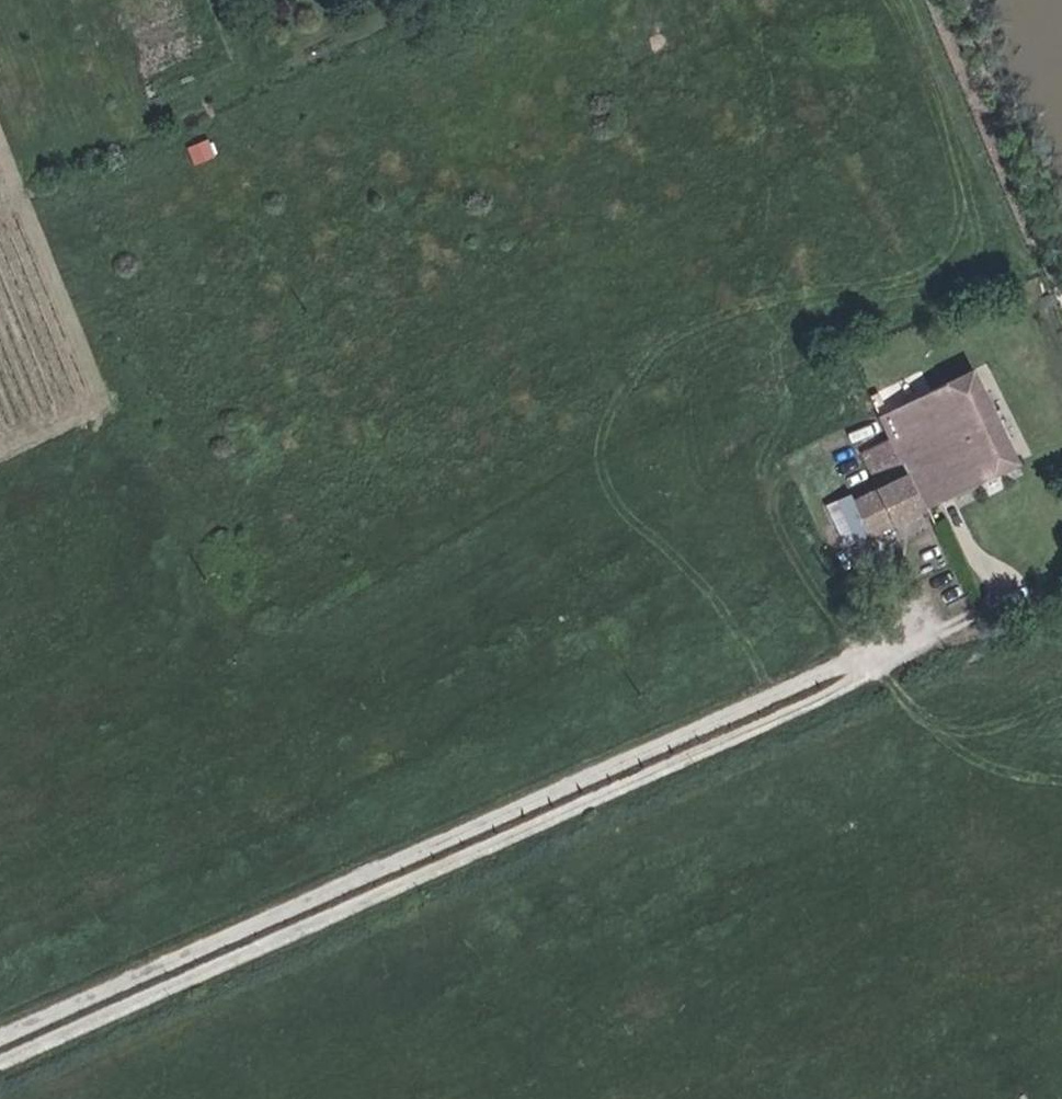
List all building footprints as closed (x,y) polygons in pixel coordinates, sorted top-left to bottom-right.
[(971,372),(877,418),(888,441),(861,454),(878,488),(852,501),(870,536),(1017,463),(971,372)] [(870,536),(852,501),(849,496),(825,507),(845,548),(870,536)]
